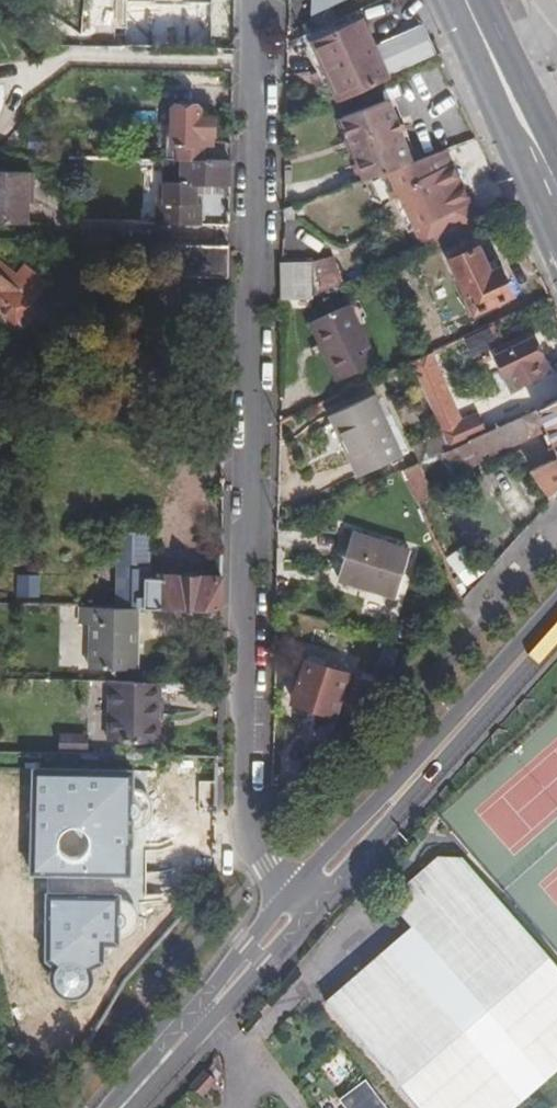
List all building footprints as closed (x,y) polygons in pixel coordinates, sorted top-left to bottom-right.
[(309,17),(345,0),(312,0),(309,17)] [(299,39),(303,48),(362,21),(358,13),(299,39)] [(389,81),(362,21),(303,48),(321,88),(328,84),(337,105),(389,81)] [(172,105),(170,143),(170,147),(176,148),(176,162),(228,163),(228,146),(210,145),(210,120),(198,120),(198,107),(172,105)] [(381,177),(412,165),(386,105),(340,125),(360,169),(365,183),(381,177)] [(165,143),(164,161),(176,162),(176,148),(170,147),(170,143),(165,143)] [(448,167),(443,155),(412,165),(381,177),(390,199),(399,196),(414,230),(422,248),(477,223),(451,166),(448,167)] [(147,161),(144,161),(143,172),(162,172),(161,161),(147,161)] [(161,161),(162,172),(161,198),(156,199),(156,223),(198,224),(199,194),(193,194),(193,187),(225,187),(228,187),(228,163),(176,162),(164,161),(161,161)] [(365,183),(360,169),(353,172),(358,185),(365,183)] [(283,171),(283,190),(290,190),(292,171),(283,171)] [(22,204),(23,195),(28,195),(29,175),(0,175),(0,227),(22,228),(22,204)] [(399,196),(390,199),(406,234),(414,230),(399,196)] [(291,222),(292,210),(282,213),(282,222),(291,222)] [(226,248),(172,247),(172,274),(188,274),(188,280),(211,280),(211,274),(225,274),(226,248)] [(449,263),(474,315),(512,297),(500,271),(490,276),(478,250),(449,263)] [(303,263),(304,300),(306,300),(337,286),(326,258),(303,262),(303,263)] [(303,263),(280,265),(281,302),(304,300),(303,263)] [(14,277),(22,284),(0,311),(0,315),(12,323),(45,283),(23,266),(14,277)] [(14,277),(2,268),(0,266),(0,311),(22,284),(14,277)] [(313,343),(317,351),(332,382),(370,365),(343,307),(305,324),(313,343)] [(542,375),(537,363),(542,361),(532,341),(500,356),(509,376),(515,373),(520,385),(542,375)] [(311,353),(317,351),(313,343),(307,345),(311,353)] [(410,362),(423,356),(419,348),(400,356),(404,365),(410,362)] [(327,416),(353,478),(401,457),(374,395),(327,416)] [(466,442),(474,461),(546,431),(552,445),(556,456),(556,402),(466,442)] [(552,445),(544,448),(551,462),(556,459),(556,456),(552,445)] [(551,462),(529,472),(551,502),(556,495),(556,459),(551,462)] [(430,493),(417,464),(396,474),(410,502),(430,493)] [(115,552),(115,571),(147,571),(146,535),(107,535),(106,551),(115,552)] [(348,536),(335,582),(392,598),(405,553),(348,536)] [(469,547),(443,572),(459,605),(483,578),(469,547)] [(18,575),(19,599),(44,598),(43,574),(18,575)] [(143,580),(142,610),(219,611),(219,579),(157,577),(157,581),(143,580)] [(136,671),(137,610),(77,608),(77,627),(88,628),(88,670),(136,671)] [(304,664),(292,706),(334,717),(346,676),(304,664)] [(157,684),(108,683),(107,743),(155,744),(157,684)] [(54,736),(54,755),(81,756),(82,737),(54,736)] [(134,772),(36,769),(33,872),(132,875),(133,827),(144,820),(146,809),(142,798),(133,792),(134,772)] [(439,874),(438,886),(406,915),(421,937),(336,1012),(421,1107),(534,1107),(556,1088),(556,966),(473,867),(450,866),(439,874)] [(400,908),(406,915),(438,886),(439,874),(400,908)] [(134,885),(60,884),(59,965),(56,973),(55,985),(61,994),(72,998),(81,994),(90,989),(91,965),(104,965),(105,945),(134,945),(134,885)] [(215,1077),(199,1094),(210,1102),(224,1087),(215,1077)] [(364,1082),(334,1100),(339,1107),(380,1107),(364,1082)]
